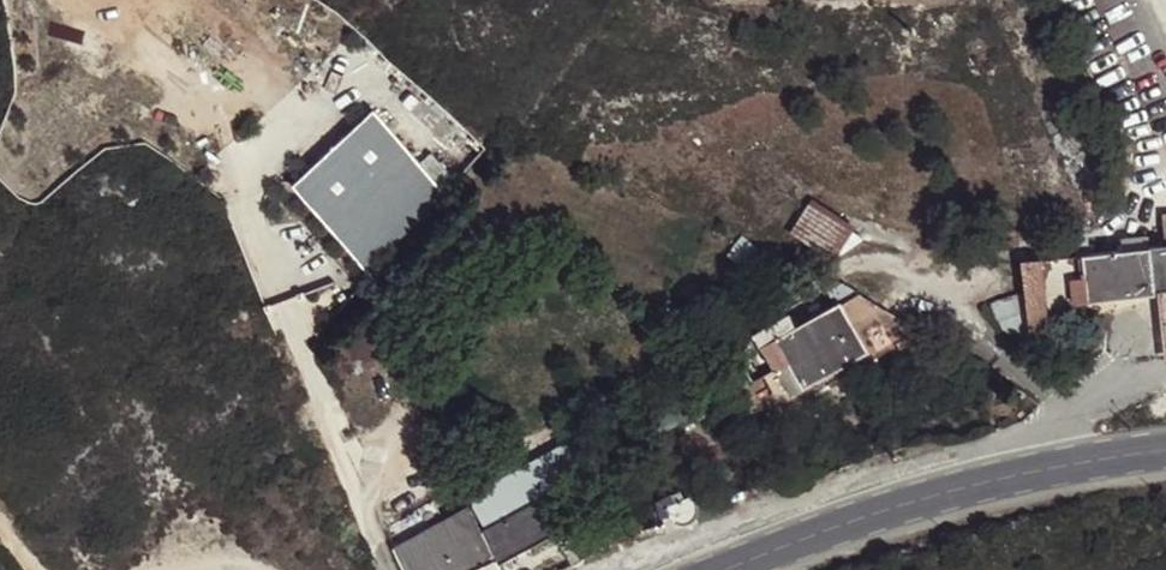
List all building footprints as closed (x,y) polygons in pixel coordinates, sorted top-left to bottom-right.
[(374,101),(288,174),(368,267),(454,194),(374,101)] [(856,227),(813,198),(791,232),(833,261),(865,238),(853,231),(856,227)] [(1162,214),(1164,245),(1022,261),(1026,291),(1031,336),(1090,315),(1089,302),(1157,295),(1165,294),(1165,214),(1162,214)] [(786,253),(779,260),(794,272),(802,262),(786,253)] [(764,348),(776,367),(795,400),(887,350),(921,332),(908,323),(843,284),(829,293),(836,306),(797,328),(789,314),(753,334),(761,349),(764,348)] [(990,304),(996,312),(1007,334),(1016,332),(1019,339),(1031,336),(1026,291),(990,304)] [(1157,295),(1165,363),(1165,294),(1157,295)] [(405,355),(400,345),(381,358),(386,367),(405,355)] [(795,400),(776,367),(765,373),(783,407),(795,400)] [(711,421),(706,410),(695,416),(700,426),(711,421)] [(465,498),(468,507),(482,532),(539,500),(551,523),(566,514),(608,490),(578,435),(465,498)] [(692,495),(685,498),(680,490),(672,493),(673,497),(675,502),(667,504),(670,512),(672,515),(674,517),(676,520),(679,521),(682,522),(685,522),(689,522),(692,520),(694,517),(696,515),(697,511),(697,509),(696,505),(696,504),(692,495)] [(704,502),(700,492),(692,495),(696,504),(696,505),(704,502)] [(673,497),(659,502),(663,524),(676,520),(674,517),(672,515),(670,512),(667,504),(675,502),(673,497)] [(410,569),(499,569),(495,564),(548,534),(533,502),(479,533),(410,569)] [(405,569),(410,569),(479,533),(469,508),(398,546),(405,569)]
